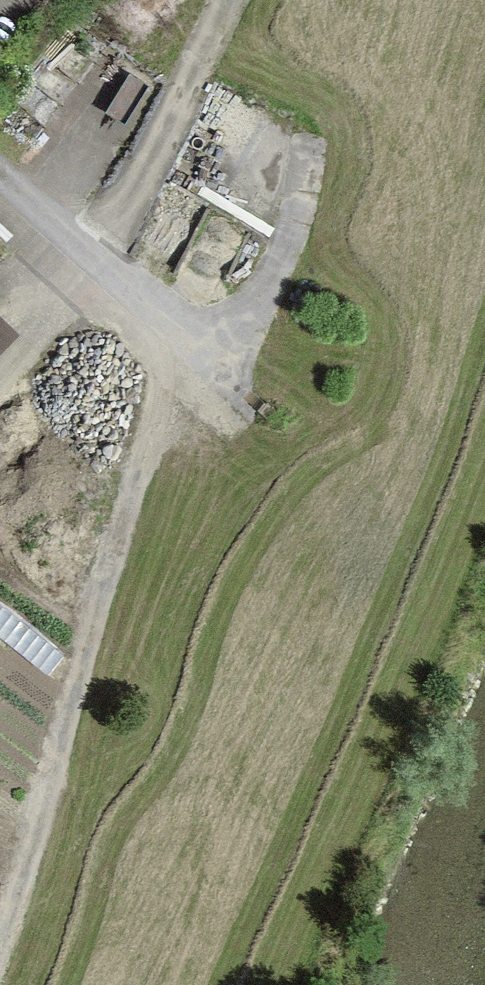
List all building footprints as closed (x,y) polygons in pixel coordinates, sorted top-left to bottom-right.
[(0,321),(0,342),(11,331),(0,321)]
